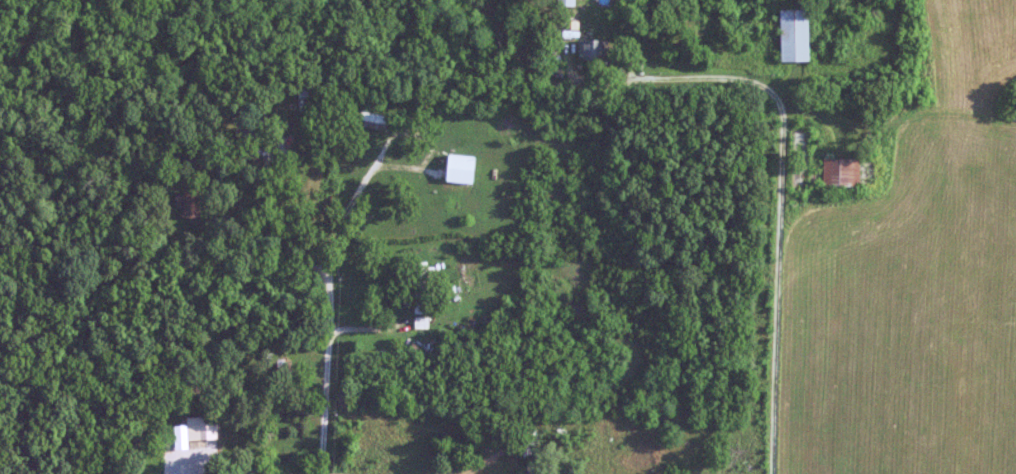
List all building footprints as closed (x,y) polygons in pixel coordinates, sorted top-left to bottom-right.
[(811,61),(811,17),(787,17),(787,61),(811,61)] [(611,40),(581,40),(581,62),(611,62),(611,40)] [(301,99),(316,100),(317,87),(301,86),(301,99)] [(795,128),(795,156),(810,156),(810,128),(795,128)] [(450,183),(476,183),(476,156),(450,156),(450,183)] [(825,160),(825,186),(860,186),(860,160),(825,160)] [(203,218),(203,190),(184,190),(184,218),(203,218)] [(218,417),(189,417),(189,441),(218,441),(218,417)]
